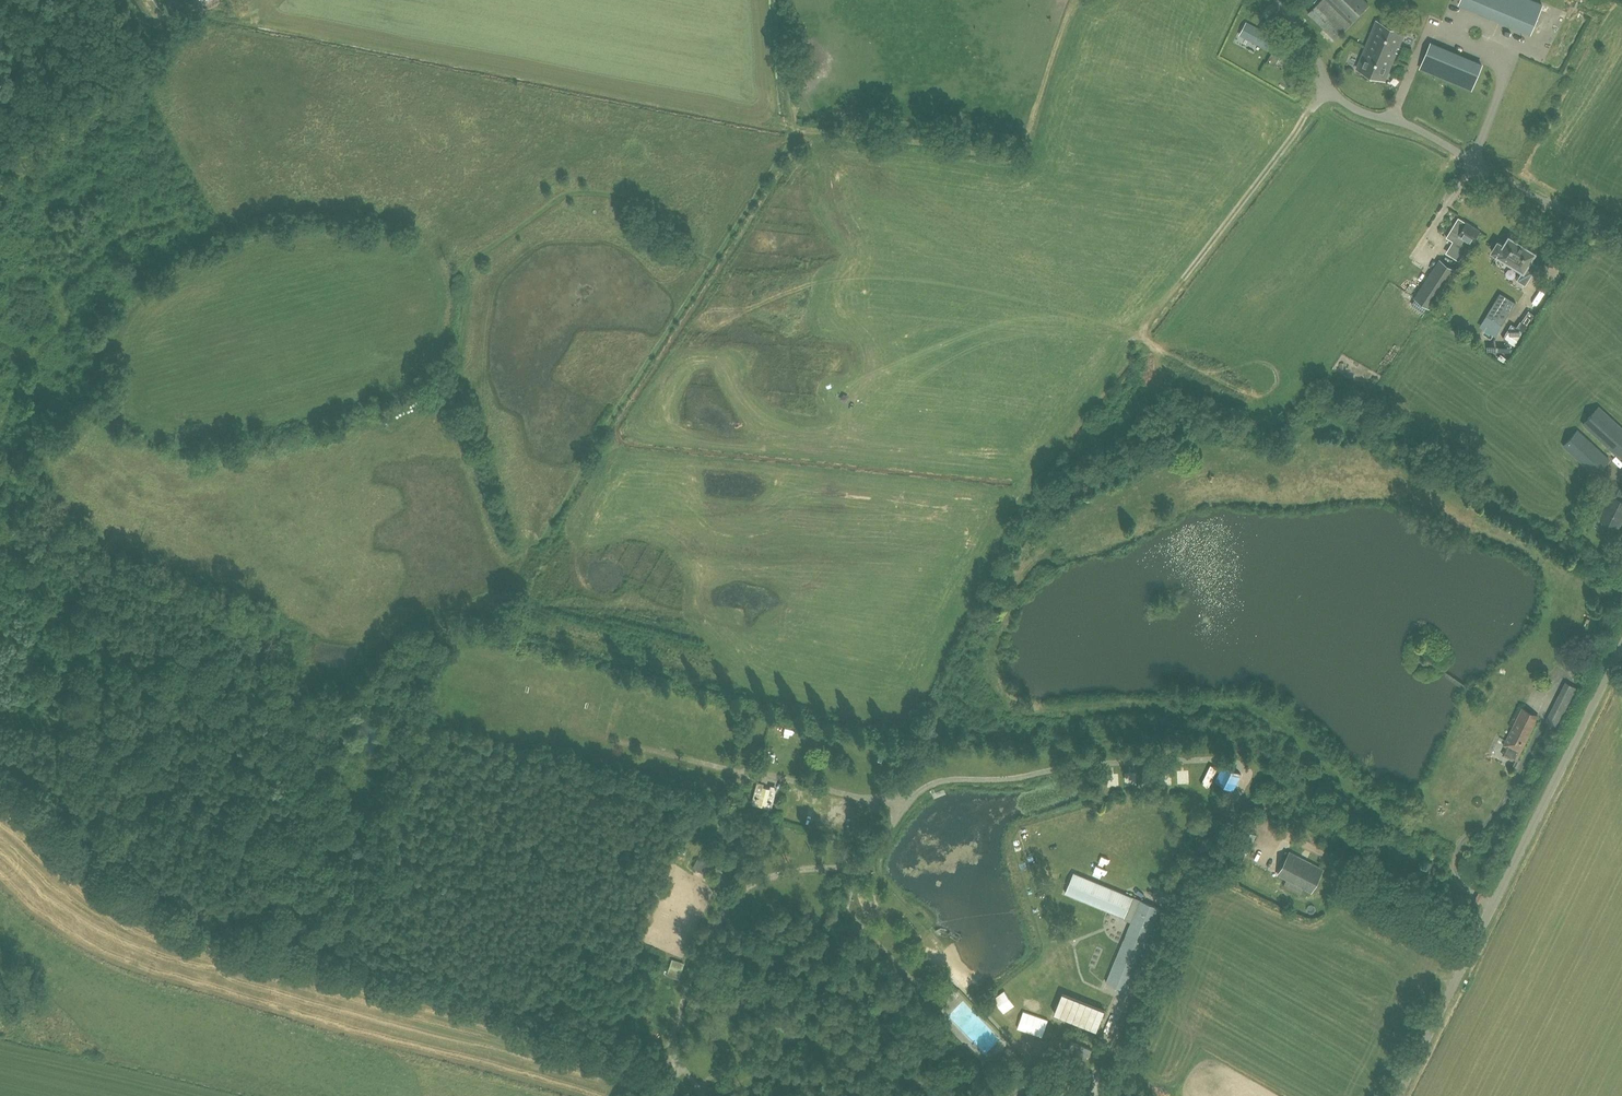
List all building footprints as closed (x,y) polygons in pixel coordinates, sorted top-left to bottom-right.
[(1336,37),(1351,21),(1330,0),(1320,0),(1309,11),(1336,37)] [(1367,0),(1331,0),(1352,21),(1369,2),(1367,0)] [(1533,29),(1543,5),(1532,0),(1462,0),(1533,29)] [(1405,31),(1378,20),(1366,48),(1393,59),(1405,31)] [(1288,59),(1296,42),(1291,39),(1288,44),(1246,22),(1240,34),(1288,59)] [(1472,88),(1482,64),(1431,43),(1421,67),(1472,88)] [(1366,48),(1358,69),(1385,80),(1393,59),(1366,48)] [(1466,221),(1459,216),(1447,236),(1457,242),(1457,244),(1468,250),(1480,228),(1467,220),(1466,221)] [(1530,260),(1536,251),(1510,235),(1504,244),(1499,240),(1493,250),(1523,269),(1518,279),(1526,284),(1538,265),(1530,260)] [(1431,308),(1457,269),(1440,258),(1414,297),(1431,308)] [(1486,314),(1502,324),(1516,302),(1500,292),(1486,314)] [(1529,310),(1517,326),(1525,331),(1536,315),(1529,310)] [(1523,330),(1512,323),(1503,337),(1515,345),(1523,330)] [(1599,406),(1584,423),(1621,457),(1621,456),(1621,428),(1599,406)] [(1596,474),(1609,458),(1578,429),(1564,445),(1596,474)] [(1608,492),(1611,494),(1600,516),(1617,525),(1621,515),(1621,499),(1621,498),(1621,496),(1621,488),(1613,483),(1608,492)] [(1542,737),(1548,740),(1556,725),(1561,727),(1580,689),(1567,683),(1548,721),(1550,722),(1542,737)] [(1514,757),(1515,758),(1516,759),(1538,715),(1522,707),(1504,744),(1507,745),(1503,754),(1513,758),(1514,757)] [(884,731),(892,737),(897,731),(889,725),(884,731)] [(1241,774),(1224,765),(1216,781),(1234,790),(1241,774)] [(1194,772),(1183,772),(1183,786),(1194,786),(1194,772)] [(1165,773),(1166,786),(1177,785),(1176,773),(1165,773)] [(1113,775),(1112,788),(1124,789),(1124,775),(1113,775)] [(763,783),(756,781),(750,803),(757,805),(763,783)] [(769,784),(763,807),(770,809),(776,786),(769,784)] [(1257,834),(1246,828),(1230,859),(1241,865),(1257,834)] [(1278,874),(1311,892),(1323,869),(1290,851),(1278,874)] [(1124,917),(1124,919),(1131,922),(1106,981),(1127,990),(1161,908),(1074,871),(1065,893),(1124,917)] [(1084,944),(1083,957),(1097,958),(1098,945),(1084,944)] [(1010,992),(999,999),(1010,1014),(1020,1007),(1010,992)] [(1063,992),(1054,1013),(1097,1029),(1105,1008),(1063,992)] [(1023,1029),(1047,1038),(1054,1022),(1029,1012),(1023,1029)] [(1084,1070),(1092,1049),(1071,1040),(1063,1061),(1084,1070)]
